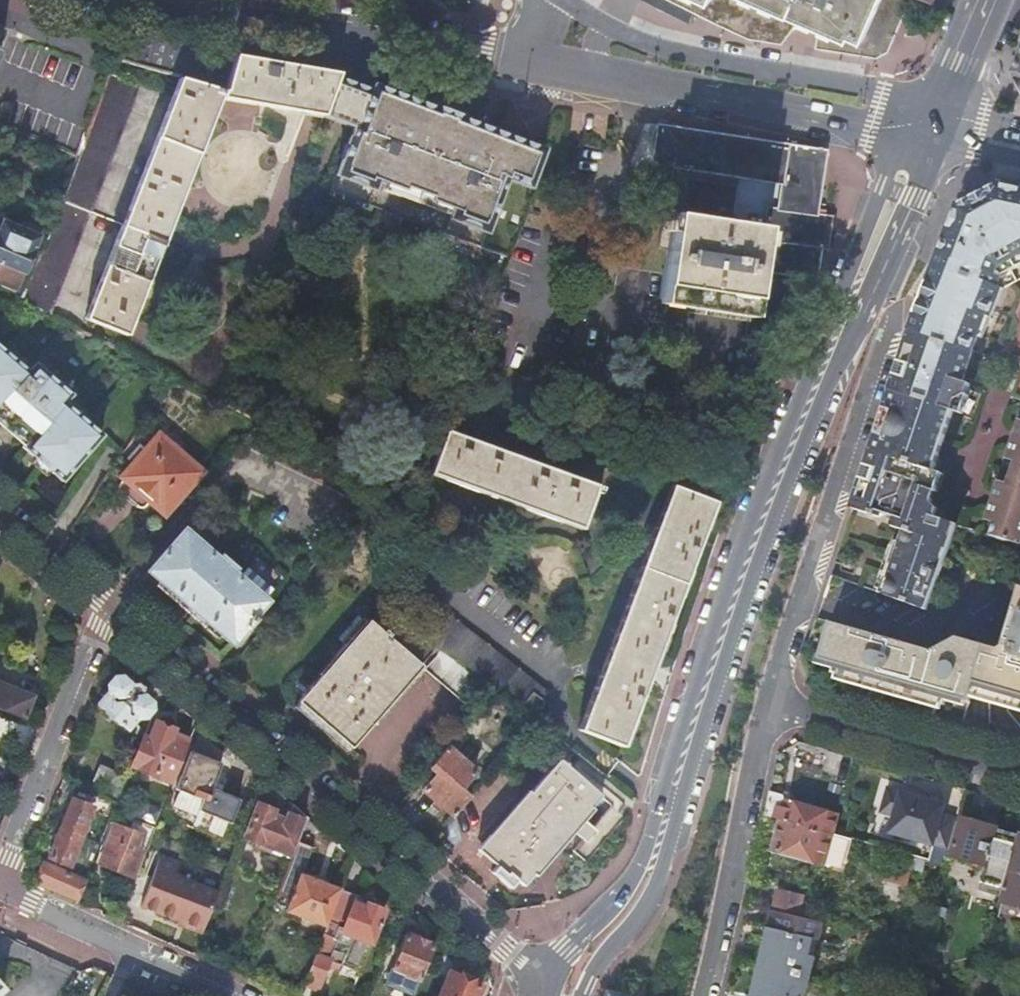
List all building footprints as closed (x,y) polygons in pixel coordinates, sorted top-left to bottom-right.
[(755,37),(785,41),(802,15),(820,21),(817,46),(876,58),(888,51),(910,0),(677,0),(755,37)] [(1010,68),(1019,88),(1019,45),(1010,68)] [(296,112),(322,117),(336,79),(338,75),(240,54),(227,91),(182,76),(86,319),(132,337),(225,99),(296,112)] [(20,306),(47,317),(139,88),(112,77),(20,306)] [(336,79),(322,117),(333,121),(353,128),(329,192),(504,258),(504,257),(513,239),(515,240),(528,198),(525,197),(542,149),(372,86),(370,92),(336,79)] [(703,132),(657,125),(651,165),(669,168),(690,171),(781,185),(778,200),(816,206),(825,151),(782,145),(703,132)] [(1019,190),(996,185),(956,205),(911,326),(908,332),(969,352),(975,337),(979,338),(998,287),(994,286),(997,276),(996,276),(999,266),(1007,269),(1019,272),(1019,190)] [(816,206),(778,200),(777,210),(815,216),(816,206)] [(831,218),(815,216),(777,210),(765,208),(763,217),(746,215),(744,226),(718,222),(718,218),(695,214),(692,214),(683,206),(663,203),(656,249),(664,251),(655,299),(748,314),(750,301),(804,310),(809,280),(814,280),(820,250),(826,251),(831,218)] [(0,222),(0,288),(14,294),(37,238),(0,222)] [(54,308),(73,316),(87,283),(67,275),(54,308)] [(969,352),(908,332),(850,508),(877,517),(884,514),(894,518),(890,527),(904,532),(900,544),(894,541),(892,546),(889,556),(893,564),(888,579),(880,583),(877,590),(877,592),(925,610),(951,531),(939,526),(940,520),(930,518),(933,508),(927,503),(930,492),(925,481),(928,471),(934,455),(938,441),(948,412),(953,400),(963,394),(966,384),(959,381),(969,352)] [(0,348),(0,421),(4,424),(2,426),(12,435),(14,433),(25,443),(21,448),(60,481),(99,436),(62,403),(69,396),(33,365),(26,372),(0,348)] [(965,396),(963,394),(953,400),(948,412),(959,414),(965,396)] [(1019,544),(1019,421),(1017,420),(1016,424),(1012,423),(1010,431),(1019,434),(1015,448),(1005,445),(1003,453),(1006,454),(1005,458),(1011,459),(1003,484),(997,482),(996,485),(993,484),(991,491),(1000,494),(995,510),(985,507),(983,515),(986,516),(985,520),(991,521),(987,535),(1019,544)] [(594,485),(441,430),(425,474),(579,529),(592,492),(597,494),(599,488),(594,486),(594,485)] [(1010,431),(1005,445),(1015,448),(1019,434),(1010,431)] [(149,503),(163,515),(199,472),(157,437),(121,479),(123,480),(118,486),(117,488),(117,490),(118,491),(118,492),(119,494),(120,495),(136,509),(138,509),(139,509),(141,509),(142,509),(143,508),(144,507),(149,503)] [(925,481),(930,492),(933,493),(939,475),(928,471),(925,481)] [(713,502),(668,485),(575,730),(618,746),(713,502)] [(991,491),(985,507),(995,510),(1000,494),(991,491)] [(951,531),(953,526),(953,525),(940,520),(939,526),(951,531)] [(255,619),(252,617),(265,601),(232,573),(235,569),(219,554),(215,558),(181,529),(144,572),(230,646),(251,623),(252,623),(255,619)] [(889,556),(892,546),(888,545),(874,589),(877,590),(880,583),(888,579),(893,564),(889,556)] [(999,644),(994,647),(954,635),(929,649),(829,621),(818,658),(835,663),(832,672),(943,704),(945,695),(967,701),(970,691),(1019,706),(1019,584),(1016,583),(999,644)] [(421,596),(402,620),(439,649),(484,684),(493,690),(529,719),(543,702),(538,698),(538,699),(529,691),(534,685),(421,596)] [(379,631),(365,620),(295,703),(347,748),(418,665),(384,636),(387,634),(380,628),(379,631)] [(465,707),(484,684),(439,649),(421,669),(465,707)] [(127,685),(120,679),(111,680),(105,687),(105,695),(96,706),(103,712),(102,714),(117,726),(118,725),(129,735),(149,712),(149,704),(142,697),(141,689),(135,684),(127,685)] [(20,718),(27,698),(0,688),(0,711),(20,718)] [(136,769),(171,784),(188,742),(170,735),(171,731),(154,724),(147,743),(141,741),(131,764),(137,767),(136,769)] [(562,764),(571,752),(540,728),(525,745),(541,758),(545,753),(554,761),(478,850),(521,886),(569,831),(580,840),(571,851),(583,862),(622,816),(610,806),(591,828),(579,818),(599,796),(562,764)] [(451,817),(469,796),(459,788),(473,771),(445,747),(427,768),(434,774),(420,791),(451,817)] [(222,766),(189,753),(174,789),(202,801),(197,813),(229,825),(238,802),(212,791),(222,766)] [(87,792),(115,804),(126,778),(98,765),(87,792)] [(888,787),(880,811),(893,815),(888,832),(933,845),(945,803),(888,787)] [(768,790),(763,815),(781,820),(830,834),(835,814),(786,801),(783,794),(768,790)] [(89,809),(68,801),(45,859),(65,867),(89,809)] [(290,857),(296,842),(306,818),(288,803),(283,816),(281,821),(269,817),(271,811),(255,805),(241,839),(290,857)] [(283,816),(271,811),(269,817),(281,821),(283,816)] [(962,818),(951,854),(985,864),(995,830),(995,827),(962,818)] [(830,834),(781,820),(776,834),(772,850),(821,863),(822,860),(839,865),(845,859),(850,839),(830,834)] [(107,824),(99,844),(103,845),(96,864),(128,877),(139,852),(132,849),(138,836),(107,824)] [(1016,835),(995,830),(985,864),(977,889),(998,895),(1016,835)] [(1001,901),(1019,906),(1019,837),(1001,901)] [(323,928),(338,890),(301,875),(310,850),(312,851),(313,849),(296,842),(290,857),(274,896),(288,902),(285,912),(323,928)] [(175,865),(158,858),(137,908),(175,923),(181,926),(180,929),(198,936),(215,894),(171,877),(175,865)] [(73,901),(81,881),(43,864),(40,864),(32,883),(73,901)] [(773,909),(785,912),(798,915),(802,895),(777,889),(773,909)] [(323,928),(300,987),(315,992),(326,963),(357,974),(381,911),(363,904),(362,909),(350,905),(354,897),(338,890),(323,928)] [(763,964),(809,975),(814,956),(807,955),(811,939),(817,941),(822,921),(798,915),(785,912),(773,909),(771,909),(769,917),(766,928),(772,930),(763,964)] [(766,928),(758,963),(763,964),(772,930),(766,928)] [(389,968),(418,979),(431,945),(403,934),(389,968)] [(758,963),(754,980),(750,995),(756,995),(763,964),(758,963)] [(809,975),(763,964),(756,995),(797,995),(798,992),(804,993),(809,975)] [(965,978),(974,980),(978,968),(968,965),(965,978)] [(438,995),(475,995),(479,985),(474,983),(473,978),(466,975),(461,978),(449,972),(438,995)] [(8,992),(0,983),(0,995),(4,995),(8,992)]
